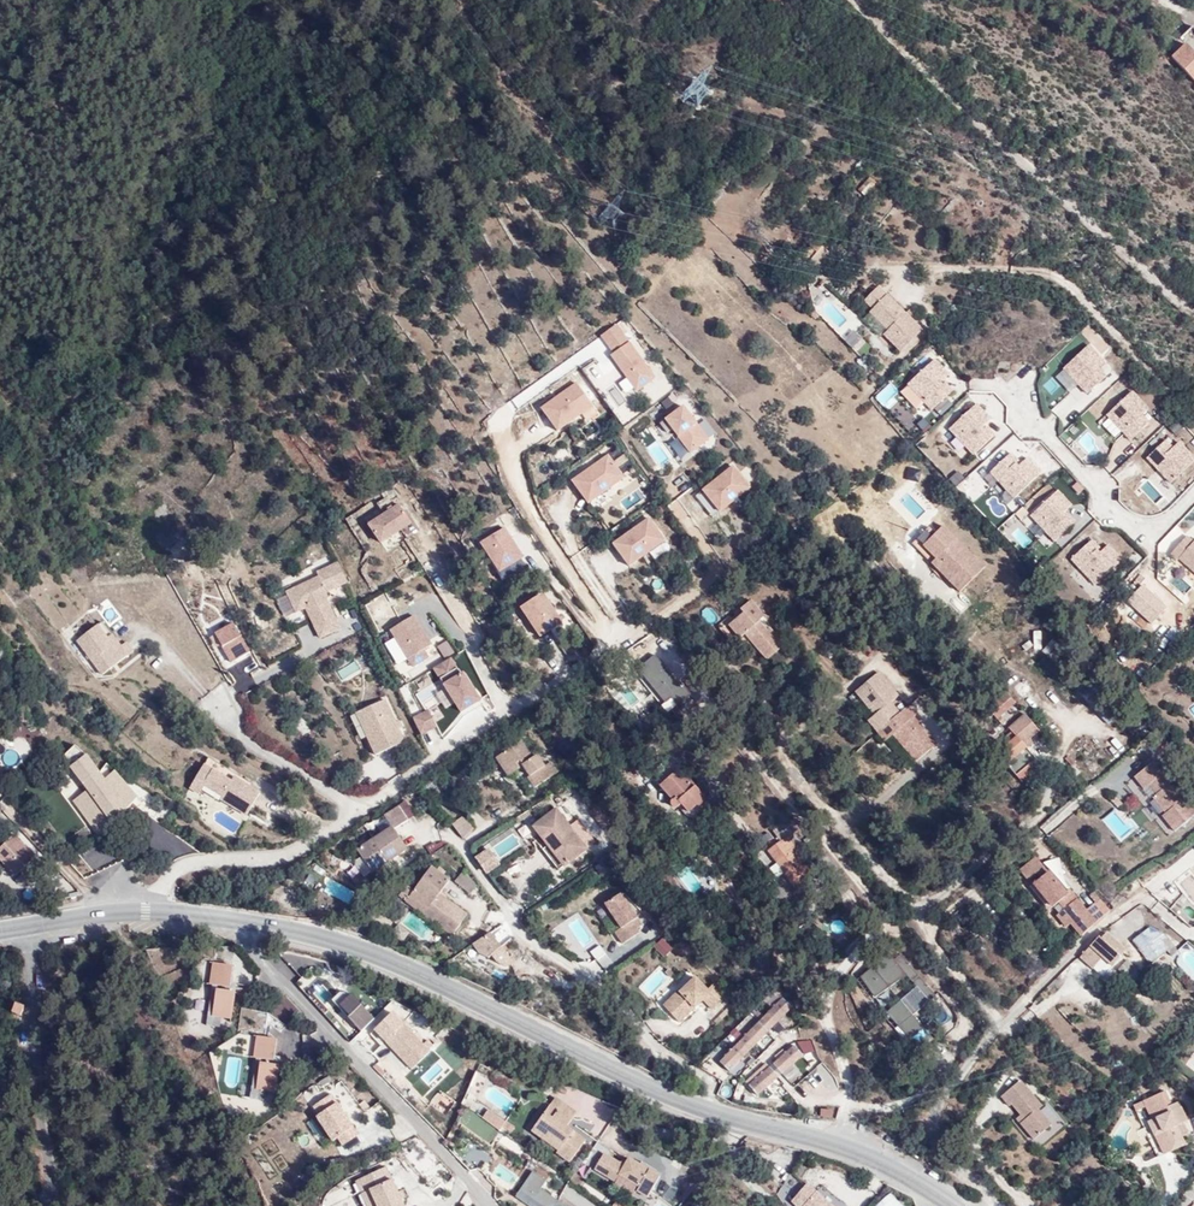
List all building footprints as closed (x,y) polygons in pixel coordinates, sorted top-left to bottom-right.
[(1186,46),(1173,59),(1193,80),(1193,55),(1186,46)] [(869,176),(858,189),(866,195),(877,182),(869,176)] [(819,247),(831,259),(845,244),(834,234),(839,229),(831,222),(813,241),(819,247)] [(834,234),(845,244),(851,237),(841,227),(839,229),(834,234)] [(825,265),(831,259),(819,247),(813,253),(825,265)] [(925,323),(885,275),(870,288),(877,297),(874,300),(891,320),(886,323),(902,342),(925,323)] [(599,334),(635,390),(655,377),(619,321),(599,334)] [(868,327),(862,321),(851,330),(857,337),(868,327)] [(1076,383),(1087,393),(1113,367),(1088,342),(1054,375),(1069,390),(1076,383)] [(933,410),(960,383),(933,356),(906,383),(933,410)] [(539,403),(555,430),(583,413),(586,419),(598,413),(578,380),(539,403)] [(1131,388),(1105,414),(1130,438),(1155,413),(1131,388)] [(683,400),(663,415),(691,452),(711,437),(683,400)] [(948,428),(974,455),(996,434),(984,422),(991,415),(976,400),(948,428)] [(1138,447),(1161,424),(1153,417),(1131,439),(1138,447)] [(1013,436),(1005,444),(1019,458),(1027,450),(1013,436)] [(1173,445),(1165,437),(1145,457),(1171,483),(1193,460),(1193,453),(1180,438),(1173,445)] [(657,441),(647,446),(656,465),(667,460),(657,441)] [(987,472),(1014,499),(1043,470),(1027,453),(1019,461),(1009,450),(987,472)] [(588,502),(625,476),(607,451),(570,478),(588,502)] [(732,462),(702,488),(721,510),(751,485),(732,462)] [(1075,519),(1066,512),(1074,502),(1055,486),(1029,516),(1057,540),(1075,519)] [(701,489),(695,494),(712,514),(718,509),(701,489)] [(398,500),(367,520),(381,541),(412,521),(398,500)] [(649,514),(611,540),(629,565),(666,539),(649,514)] [(936,526),(930,519),(913,534),(960,585),(986,561),(978,551),(976,553),(944,519),(936,526)] [(509,524),(481,536),(499,577),(526,565),(509,524)] [(1108,541),(1102,547),(1092,536),(1069,557),(1094,584),(1123,558),(1108,541)] [(1189,537),(1173,556),(1179,563),(1182,560),(1193,571),(1193,542),(1189,537)] [(328,598),(326,593),(346,582),(336,563),(316,574),(318,578),(286,595),(297,615),(306,610),(321,639),(341,629),(330,607),(324,605),(325,600),(326,600),(328,598)] [(793,632),(778,614),(776,616),(768,607),(772,602),(758,586),(749,595),(746,593),(726,612),(746,635),(759,625),(776,645),(793,632)] [(543,589),(519,603),(539,635),(563,621),(543,589)] [(414,612),(388,626),(394,637),(385,642),(405,679),(441,660),(414,612)] [(230,661),(250,651),(234,619),(213,629),(230,661)] [(1088,627),(1085,623),(1082,619),(1057,643),(1063,649),(1088,627)] [(100,633),(110,646),(114,642),(105,630),(100,633)] [(79,649),(105,682),(136,659),(129,649),(123,653),(114,642),(110,646),(100,633),(79,649)] [(445,658),(454,651),(446,639),(436,645),(445,658)] [(653,653),(636,670),(673,707),(690,691),(653,653)] [(457,654),(435,664),(457,712),(479,702),(457,654)] [(1122,670),(1128,664),(1119,657),(1114,662),(1122,670)] [(880,669),(855,689),(874,713),(867,718),(884,740),(893,733),(915,760),(938,742),(880,669)] [(1108,682),(1101,675),(1092,685),(1099,691),(1108,682)] [(1029,687),(1020,677),(998,698),(1002,705),(1008,700),(1013,703),(1029,687)] [(1020,746),(1032,759),(1052,742),(1038,727),(1053,714),(1038,698),(1023,711),(1031,720),(1015,732),(1023,743),(1020,746)] [(399,723),(388,700),(368,710),(379,733),(371,737),(380,755),(408,741),(402,729),(399,723)] [(421,734),(438,726),(430,708),(413,715),(421,734)] [(379,733),(368,710),(360,714),(371,737),(379,733)] [(34,737),(33,723),(25,723),(26,738),(34,737)] [(76,741),(64,751),(71,759),(83,748),(76,741)] [(1052,742),(1032,759),(1038,765),(1056,748),(1052,742)] [(551,762),(538,745),(515,764),(529,780),(538,774),(535,769),(540,765),(552,779),(549,781),(558,790),(576,774),(569,765),(564,769),(556,758),(551,762)] [(669,775),(686,761),(690,757),(681,749),(662,766),(669,775)] [(1025,752),(1009,764),(1015,772),(1031,759),(1025,752)] [(1172,764),(1162,752),(1144,767),(1153,779),(1158,775),(1166,785),(1163,788),(1177,804),(1173,806),(1185,821),(1193,813),(1193,790),(1179,772),(1176,776),(1168,766),(1172,764)] [(69,772),(78,783),(92,800),(120,834),(134,822),(145,806),(112,780),(107,783),(91,766),(81,758),(69,772)] [(707,787),(712,783),(705,774),(700,778),(686,761),(669,775),(667,777),(680,791),(678,794),(678,797),(680,799),(683,800),(685,798),(688,796),(694,803),(709,790),(707,787)] [(211,771),(243,790),(245,785),(246,786),(248,782),(215,763),(211,771)] [(1020,780),(1037,771),(1033,763),(1016,771),(1020,780)] [(1179,772),(1172,764),(1168,766),(1176,776),(1179,772)] [(212,791),(230,802),(228,805),(254,820),(267,798),(246,786),(245,785),(243,790),(211,771),(202,786),(211,792),(212,791)] [(92,800),(78,783),(71,790),(85,806),(92,800)] [(706,799),(708,801),(720,792),(712,783),(707,787),(709,790),(694,803),(688,796),(685,798),(695,809),(706,799)] [(197,794),(207,800),(211,792),(202,786),(197,794)] [(390,825),(355,844),(361,854),(353,859),(362,874),(408,848),(396,825),(415,815),(406,799),(383,812),(390,825)] [(452,821),(460,837),(474,830),(466,815),(452,821)] [(600,833),(587,817),(564,832),(577,850),(572,853),(590,877),(625,850),(608,827),(600,833)] [(802,880),(818,869),(823,865),(789,818),(780,824),(787,835),(775,843),(802,880)] [(437,836),(427,823),(414,832),(424,845),(437,836)] [(510,840),(498,825),(486,834),(498,849),(510,840)] [(0,844),(0,859),(15,875),(40,853),(17,828),(0,844)] [(1082,905),(1093,919),(1105,908),(1107,907),(1089,882),(1084,884),(1062,852),(1060,854),(1050,838),(1035,848),(1042,860),(1052,853),(1055,858),(1048,863),(1065,887),(1072,883),(1077,890),(1071,894),(1079,902),(1076,906),(1077,908),(1082,905)] [(485,872),(500,862),(489,845),(474,854),(485,872)] [(387,870),(392,876),(402,890),(436,867),(421,846),(387,870)] [(823,865),(818,869),(824,876),(829,873),(823,865)] [(402,890),(392,876),(383,882),(393,897),(403,891),(402,890)] [(779,886),(793,904),(802,896),(789,878),(779,886)] [(460,884),(440,913),(460,926),(456,932),(486,951),(495,937),(488,932),(493,924),(478,914),(475,918),(468,914),(478,896),(460,884)] [(1069,896),(1076,906),(1079,902),(1071,894),(1069,896)] [(802,896),(793,904),(805,919),(815,912),(802,896)] [(669,943),(667,938),(663,931),(668,927),(652,903),(635,914),(652,938),(646,942),(653,954),(669,943)] [(1153,913),(1162,924),(1167,920),(1170,918),(1162,907),(1153,913)] [(1121,952),(1145,928),(1127,909),(1122,914),(1120,912),(1100,933),(1121,952)] [(460,926),(440,913),(436,919),(456,932),(460,926)] [(1167,920),(1179,934),(1185,930),(1173,915),(1170,918),(1167,920)] [(1167,920),(1162,924),(1160,925),(1172,939),(1179,934),(1167,920)] [(500,929),(493,924),(488,932),(495,937),(500,929)] [(663,931),(667,938),(672,934),(668,927),(663,931)] [(1156,943),(1147,935),(1138,946),(1147,954),(1156,943)] [(616,938),(593,950),(603,969),(626,957),(616,938)] [(860,975),(876,997),(906,973),(889,952),(860,975)] [(1126,960),(1117,969),(1127,978),(1135,969),(1126,960)] [(212,1019),(215,992),(210,991),(210,983),(212,966),(192,963),(190,985),(202,986),(202,990),(192,989),(188,1026),(201,1027),(202,1017),(212,1019)] [(295,981),(304,991),(320,975),(311,966),(295,981)] [(318,979),(306,990),(327,1011),(338,1000),(318,979)] [(921,979),(886,1009),(910,1037),(923,1026),(913,1013),(934,995),(921,979)] [(334,997),(359,1030),(376,1017),(350,984),(334,997)] [(715,1003),(699,1017),(712,1031),(736,1008),(746,1017),(759,1006),(746,992),(740,999),(728,986),(713,1001),(715,1003)] [(731,1070),(792,1005),(781,994),(719,1059),(731,1070)] [(18,998),(12,1010),(21,1015),(28,1003),(18,998)] [(696,1014),(699,1017),(715,1003),(713,1001),(711,999),(696,1014)] [(761,1048),(773,1040),(768,1033),(756,1041),(761,1048)] [(258,1092),(261,1065),(255,1064),(259,1038),(238,1036),(236,1058),(249,1059),(248,1063),(238,1062),(234,1098),(247,1100),(248,1090),(258,1092)] [(404,1073),(413,1082),(416,1079),(431,1064),(404,1038),(386,1056),(400,1070),(403,1067),(407,1070),(404,1073)] [(799,1040),(801,1052),(813,1050),(811,1038),(799,1040)] [(817,1057),(812,1050),(803,1055),(795,1043),(772,1058),(785,1078),(817,1057)] [(1038,1069),(1020,1044),(998,1060),(1005,1070),(1010,1067),(1017,1079),(1011,1082),(1027,1105),(1046,1091),(1034,1072),(1038,1069)] [(803,1100),(833,1076),(821,1062),(791,1086),(803,1100)] [(769,1064),(747,1081),(757,1093),(779,1077),(769,1064)] [(1146,1082),(1150,1096),(1157,1094),(1150,1073),(1131,1080),(1134,1086),(1146,1082)] [(1157,1094),(1150,1096),(1142,1100),(1146,1113),(1140,1115),(1148,1136),(1177,1125),(1169,1104),(1181,1100),(1173,1081),(1162,1084),(1163,1091),(1157,1094)] [(479,1083),(473,1097),(477,1098),(482,1084),(479,1083)] [(482,1084),(477,1098),(482,1101),(488,1087),(482,1084)] [(722,1085),(719,1096),(729,1099),(732,1088),(722,1085)] [(431,1105),(442,1114),(452,1102),(441,1093),(431,1105)] [(344,1134),(316,1094),(305,1102),(311,1111),(302,1117),(319,1141),(324,1137),(329,1145),(344,1134)] [(311,1111),(305,1102),(298,1107),(304,1115),(311,1111)] [(820,1105),(819,1116),(835,1119),(837,1107),(820,1105)] [(457,1121),(490,1143),(500,1129),(466,1107),(457,1121)] [(560,1120),(555,1128),(547,1123),(535,1141),(548,1149),(549,1148),(553,1142),(567,1151),(563,1158),(560,1162),(574,1171),(588,1149),(569,1137),(579,1122),(557,1107),(552,1115),(560,1120)] [(500,1127),(505,1118),(487,1108),(482,1117),(500,1127)] [(552,1115),(547,1123),(555,1128),(560,1120),(552,1115)] [(553,1142),(549,1148),(563,1158),(567,1151),(553,1142)] [(599,1177),(610,1184),(613,1179),(622,1184),(624,1182),(644,1193),(642,1197),(653,1204),(664,1183),(633,1165),(623,1170),(608,1162),(599,1177)] [(367,1205),(406,1205),(390,1163),(356,1175),(367,1205)] [(515,1195),(533,1205),(572,1205),(543,1187),(549,1178),(533,1168),(515,1195)] [(1164,1195),(1170,1200),(1188,1180),(1182,1176),(1164,1195)] [(787,1196),(800,1185),(794,1177),(775,1191),(787,1205),(788,1205),(793,1203),(787,1196)] [(610,1184),(620,1189),(622,1184),(613,1179),(610,1184)] [(792,1205),(841,1205),(803,1181),(789,1204),(792,1205)] [(579,1183),(574,1191),(582,1197),(588,1189),(579,1183)] [(874,1205),(903,1205),(889,1191),(874,1205)]
